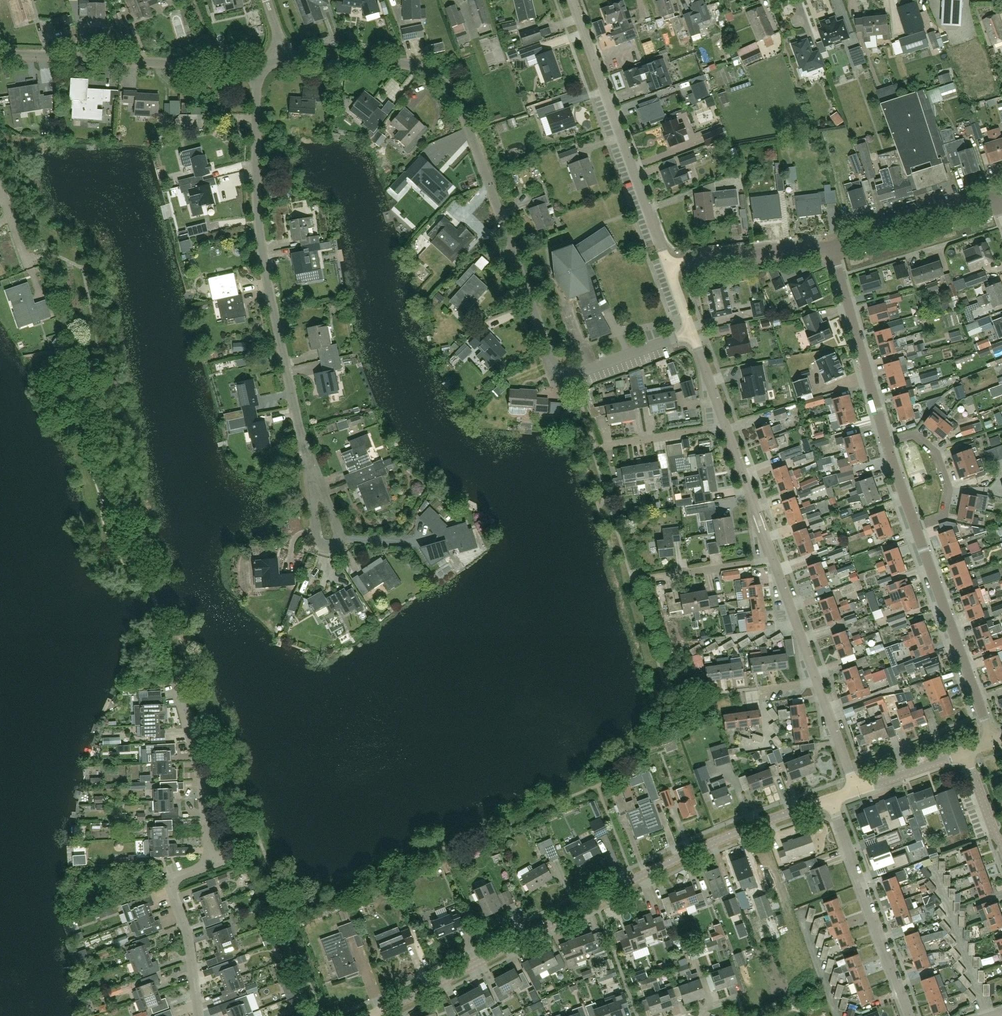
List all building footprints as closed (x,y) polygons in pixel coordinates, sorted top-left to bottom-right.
[(17,25),(36,20),(29,0),(9,0),(17,25)] [(134,23),(151,16),(146,3),(152,0),(126,0),(134,23)] [(226,11),(242,8),(240,0),(224,0),(226,11)] [(296,0),(305,25),(322,18),(318,7),(328,4),(326,0),(296,0)] [(362,6),(365,16),(379,12),(377,4),(375,4),(374,0),(344,0),(343,5),(359,7),(362,6)] [(404,20),(419,19),(418,0),(403,0),(404,20)] [(468,1),(473,17),(477,29),(490,24),(482,0),(470,0),(468,1)] [(520,21),(535,18),(531,0),(515,0),(520,21)] [(674,17),(669,0),(664,0),(657,2),(663,21),(673,18),(680,39),(682,44),(689,42),(680,15),(674,17)] [(942,26),(962,27),(963,0),(943,0),(942,26)] [(80,1),(80,13),(88,13),(88,27),(104,27),(104,4),(88,4),(88,1),(80,1)] [(388,15),(384,1),(380,3),(384,16),(388,15)] [(691,8),(693,13),(690,14),(691,16),(685,18),(692,37),(701,34),(698,24),(703,22),(704,23),(706,24),(708,23),(710,21),(710,19),(711,19),(705,3),(703,4),(702,1),(692,5),(693,7),(691,8)] [(623,2),(613,6),(619,23),(621,29),(621,28),(622,30),(621,30),(624,36),(626,42),(637,38),(635,32),(633,33),(631,27),(629,28),(627,20),(631,18),(629,12),(627,13),(623,2)] [(916,3),(900,8),(903,17),(902,18),(907,33),(923,27),(920,17),(919,17),(918,13),(920,13),(916,3)] [(462,24),(458,14),(455,5),(445,9),(453,28),(462,24)] [(619,23),(613,6),(602,10),(607,24),(611,23),(614,31),(621,29),(619,23)] [(762,7),(748,13),(760,41),(774,34),(762,7)] [(119,13),(113,16),(117,26),(123,23),(119,13)] [(983,20),(992,45),(1001,41),(1001,25),(998,14),(983,20)] [(67,15),(51,19),(54,31),(70,27),(67,15)] [(835,16),(819,22),(821,28),(817,29),(824,48),(851,39),(844,20),(837,22),(835,16)] [(887,16),(875,17),(875,23),(877,35),(885,34),(885,40),(891,40),(890,25),(888,25),(887,16)] [(865,19),(861,19),(857,20),(858,31),(864,30),(865,42),(872,41),(871,36),(877,35),(875,23),(875,17),(865,18),(865,19)] [(649,22),(651,34),(660,32),(657,20),(649,22)] [(516,22),(502,25),(503,33),(517,29),(516,22)] [(422,25),(401,29),(404,41),(424,37),(422,25)] [(538,29),(520,35),(523,44),(540,38),(538,29)] [(624,36),(621,30),(612,34),(616,45),(626,42),(624,36)] [(465,32),(455,36),(459,45),(469,41),(465,31),(465,32)] [(925,31),(900,39),(905,54),(930,47),(925,31)] [(939,41),(935,31),(927,34),(933,50),(941,47),(939,41)] [(807,39),(792,45),(801,69),(799,70),(802,77),(808,74),(808,72),(824,66),(819,51),(812,54),(807,39)] [(205,46),(198,40),(191,49),(198,54),(205,46)] [(743,55),(761,48),(759,43),(741,51),(743,55)] [(540,44),(527,48),(518,51),(521,60),(529,57),(543,52),(540,44)] [(860,47),(848,51),(855,67),(866,63),(860,47)] [(453,49),(445,51),(447,57),(457,59),(453,49)] [(758,49),(740,57),(743,66),(762,58),(758,49)] [(515,50),(507,53),(509,60),(511,60),(515,58),(518,57),(515,50)] [(561,77),(552,51),(536,57),(545,83),(561,77)] [(741,64),(737,54),(730,57),(732,62),(733,62),(734,66),(741,64)] [(871,60),(877,76),(882,74),(876,58),(871,60)] [(643,67),(635,70),(635,69),(624,73),(630,88),(640,84),(640,83),(646,81),(650,92),(657,89),(657,90),(667,86),(658,61),(649,65),(643,67)] [(716,69),(714,64),(708,66),(708,67),(704,69),(706,75),(715,71),(715,70),(716,69)] [(949,75),(939,78),(941,84),(951,81),(949,75)] [(71,79),(69,101),(71,101),(71,109),(72,109),(72,119),(102,121),(102,110),(97,110),(97,105),(103,105),(103,102),(110,102),(118,102),(118,91),(97,90),(97,101),(91,101),(92,89),(87,89),(88,80),(71,79)] [(703,81),(690,86),(695,101),(709,96),(703,81)] [(881,104),(898,150),(902,161),(908,176),(913,174),(919,190),(949,180),(944,165),(950,163),(940,133),(938,127),(931,105),(958,96),(955,87),(954,83),(940,87),(926,91),(926,90),(898,99),(881,104)] [(39,84),(8,89),(12,115),(43,110),(39,84)] [(290,97),(289,113),(315,114),(315,101),(324,102),(325,89),(303,88),(302,98),(290,97)] [(124,91),(123,102),(135,103),(135,110),(135,116),(150,116),(150,114),(157,114),(158,95),(136,94),(136,92),(124,91)] [(354,106),(349,112),(364,123),(363,124),(364,124),(363,125),(373,133),(387,115),(377,107),(379,104),(364,92),(354,106)] [(725,92),(718,94),(719,98),(720,98),(723,105),(729,103),(725,92)] [(342,111),(343,96),(336,96),(334,110),(342,111)] [(639,104),(640,109),(638,110),(643,123),(650,120),(651,124),(667,118),(665,114),(663,114),(657,97),(639,104)] [(553,105),(536,111),(539,119),(546,117),(552,134),(576,126),(569,108),(556,113),(553,105)] [(974,105),(966,107),(969,114),(976,112),(974,105)] [(844,122),(837,112),(830,117),(837,127),(844,122)] [(399,114),(391,123),(400,131),(395,137),(406,147),(404,149),(404,150),(404,151),(406,153),(408,153),(410,153),(423,139),(421,137),(428,129),(425,126),(424,127),(413,117),(408,122),(399,114)] [(180,115),(175,120),(175,128),(197,128),(197,115),(180,115)] [(514,118),(507,120),(510,130),(517,128),(514,118)] [(677,119),(663,125),(671,147),(685,141),(683,136),(687,134),(683,124),(679,125),(677,119)] [(976,123),(971,125),(973,129),(974,134),(976,140),(984,138),(979,122),(976,123)] [(952,130),(948,131),(946,125),(938,127),(940,133),(950,163),(951,167),(962,163),(966,175),(980,170),(973,148),(967,150),(963,138),(955,141),(952,130)] [(707,134),(702,136),(706,146),(711,144),(725,138),(720,128),(707,134)] [(993,130),(1000,152),(1001,151),(1001,138),(999,128),(993,130)] [(993,130),(988,132),(991,142),(986,144),(986,145),(984,146),(990,164),(1001,160),(1001,151),(1000,152),(993,130)] [(378,131),(371,141),(379,147),(386,138),(378,131)] [(868,180),(877,178),(866,143),(857,145),(868,180)] [(189,178),(189,179),(178,181),(179,186),(180,186),(204,180),(202,175),(209,173),(205,156),(203,156),(201,148),(182,152),(179,157),(182,165),(185,168),(193,166),(195,176),(189,178)] [(734,148),(717,154),(720,163),(737,157),(734,148)] [(558,155),(561,163),(568,161),(569,165),(568,166),(577,190),(596,183),(587,159),(577,162),(576,158),(578,157),(575,149),(558,155)] [(880,162),(885,178),(875,180),(877,187),(881,202),(909,193),(904,177),(908,176),(902,161),(898,150),(879,156),(880,162)] [(694,153),(678,159),(681,167),(697,161),(694,153)] [(856,176),(864,173),(857,153),(848,157),(856,176)] [(422,157),(406,174),(410,177),(409,178),(415,184),(417,182),(432,196),(431,198),(439,206),(449,195),(446,193),(452,186),(430,166),(431,166),(422,157)] [(784,191),(782,173),(781,165),(775,166),(776,174),(778,192),(784,191)] [(685,169),(679,171),(677,166),(661,172),(667,189),(683,183),(683,182),(689,180),(685,169)] [(790,167),(784,168),(786,181),(797,180),(796,167),(790,167)] [(400,177),(395,182),(402,188),(407,183),(400,177)] [(204,180),(180,186),(182,193),(190,191),(192,203),(190,203),(193,216),(203,214),(201,205),(206,204),(207,206),(214,204),(209,185),(205,186),(204,180)] [(851,184),(853,191),(849,192),(854,209),(868,205),(863,188),(862,189),(860,181),(854,183),(851,184)] [(714,192),(714,194),(711,195),(710,192),(694,194),(696,211),(694,211),(695,221),(713,219),(712,204),(715,204),(716,207),(737,205),(737,204),(739,204),(737,190),(714,192)] [(798,201),(799,216),(816,214),(816,209),(821,209),(820,205),(827,205),(825,192),(819,193),(819,199),(798,201)] [(545,195),(532,200),(534,208),(529,210),(531,216),(532,216),(537,230),(552,224),(545,204),(548,203),(545,195)] [(780,202),(752,205),(754,222),(782,218),(780,202)] [(746,209),(740,210),(741,218),(743,218),(744,230),(748,229),(746,209)] [(444,217),(427,235),(433,240),(437,236),(452,250),(448,254),(454,260),(452,262),(452,263),(476,238),(469,231),(462,225),(456,231),(448,224),(450,222),(444,217)] [(302,246),(319,243),(317,236),(309,238),(307,228),(314,226),(312,218),(290,222),(293,241),(300,240),(302,246)] [(188,228),(190,237),(208,232),(206,223),(188,228)] [(617,249),(615,245),(615,244),(604,228),(573,248),(571,245),(551,253),(554,279),(568,300),(578,296),(579,301),(577,302),(591,340),(611,333),(600,314),(611,307),(599,289),(601,288),(595,278),(597,276),(590,266),(617,249)] [(990,237),(995,252),(1001,249),(1001,233),(990,237)] [(190,252),(188,240),(179,242),(182,254),(190,252)] [(424,253),(431,244),(425,240),(419,249),(424,253)] [(333,247),(332,244),(329,242),(326,242),(324,245),(325,248),(328,250),(331,249),(333,247)] [(319,243),(302,246),(303,252),(291,255),(295,274),(311,271),(307,252),(320,250),(319,243)] [(986,243),(976,247),(975,247),(977,254),(967,259),(971,269),(993,261),(986,243)] [(482,256),(474,264),(458,281),(463,286),(449,301),(464,315),(488,288),(474,275),(479,269),(481,271),(489,262),(482,256)] [(927,266),(931,279),(945,275),(941,262),(939,262),(938,260),(933,262),(934,264),(927,266)] [(423,263),(414,272),(428,287),(437,277),(423,263)] [(909,276),(905,264),(895,267),(898,279),(909,276)] [(931,279),(927,266),(920,268),(920,266),(914,268),(915,270),(913,271),(917,284),(931,279)] [(785,286),(778,270),(768,271),(777,290),(785,286)] [(958,279),(965,277),(964,270),(956,272),(958,279)] [(967,288),(989,281),(985,271),(964,279),(967,288)] [(878,273),(860,278),(864,293),(882,288),(878,273)] [(217,300),(241,294),(238,295),(233,274),(209,279),(213,301),(217,300)] [(811,274),(790,284),(792,288),(800,305),(802,306),(804,305),(821,297),(817,288),(816,288),(815,284),(816,284),(811,274)] [(963,280),(956,282),(958,289),(965,287),(963,280)] [(977,298),(973,300),(975,303),(1001,293),(1001,284),(1001,282),(986,288),(988,294),(983,295),(977,298)] [(935,290),(932,283),(927,285),(930,292),(932,296),(937,295),(935,290)] [(27,284),(6,291),(10,301),(11,301),(15,312),(13,312),(16,322),(17,323),(32,318),(33,322),(50,316),(45,301),(34,305),(27,284)] [(302,292),(303,285),(295,284),(294,291),(302,292)] [(726,284),(707,288),(714,318),(732,314),(726,284)] [(960,306),(957,296),(958,295),(954,284),(947,286),(951,298),(952,298),(955,308),(960,306)] [(434,297),(440,303),(444,298),(438,292),(434,297)] [(886,304),(869,309),(873,323),(890,318),(889,313),(898,310),(896,303),(902,301),(900,293),(890,296),(892,303),(886,305),(886,304)] [(975,303),(975,304),(963,308),(965,313),(980,307),(992,302),(994,308),(1001,305),(1001,293),(975,303)] [(242,294),(241,294),(217,300),(221,321),(246,316),(242,294)] [(967,298),(962,300),(965,307),(970,305),(967,298)] [(763,300),(751,302),(754,318),(766,315),(763,300)] [(816,312),(803,318),(809,330),(806,331),(809,337),(808,339),(810,343),(812,344),(813,346),(814,345),(817,346),(820,344),(821,342),(834,336),(827,322),(821,325),(819,321),(820,321),(816,312)] [(977,321),(977,322),(966,326),(970,337),(982,332),(981,330),(993,326),(989,317),(977,321)] [(770,319),(761,321),(762,328),(771,326),(770,319)] [(780,319),(773,320),(775,327),(781,325),(780,319)] [(889,326),(890,329),(876,333),(880,345),(894,341),(891,333),(897,332),(905,330),(902,319),(900,319),(888,323),(889,326)] [(320,361),(339,357),(336,344),(331,345),(326,324),(307,328),(312,350),(317,349),(320,361)] [(732,327),(734,339),(726,340),(730,356),(752,352),(748,336),(745,324),(732,327)] [(951,343),(961,341),(959,331),(949,334),(951,343)] [(479,334),(469,344),(474,349),(477,346),(482,351),(476,357),(488,370),(494,364),(506,353),(497,343),(498,342),(490,334),(484,339),(481,336),(479,334)] [(52,344),(57,348),(64,338),(59,335),(52,344)] [(991,345),(989,339),(975,344),(977,350),(991,345)] [(899,340),(894,341),(880,345),(883,357),(898,353),(897,352),(906,350),(907,354),(917,352),(914,343),(901,347),(899,340)] [(991,346),(993,353),(1001,349),(1001,342),(991,346)] [(246,343),(233,343),(233,351),(246,351),(246,343)] [(472,351),(465,343),(460,348),(468,356),(472,351)] [(916,345),(918,352),(924,350),(922,343),(916,345)] [(989,347),(978,352),(980,358),(991,354),(989,347)] [(835,353),(816,361),(826,384),(845,376),(841,367),(843,366),(840,360),(838,361),(835,353)] [(955,359),(958,369),(962,368),(960,362),(969,360),(967,355),(955,359)] [(339,357),(320,361),(322,373),(315,375),(319,397),(339,393),(334,371),(341,369),(339,357)] [(996,361),(985,365),(987,369),(1001,364),(1001,363),(1001,359),(996,361)] [(232,370),(241,367),(239,361),(230,364),(232,370)] [(899,361),(885,365),(889,377),(903,373),(899,361)] [(673,362),(667,364),(671,376),(677,374),(673,362)] [(763,366),(742,370),(743,379),(745,378),(746,383),(742,384),(743,392),(742,392),(743,399),(755,396),(756,402),(766,400),(765,394),(766,394),(764,381),(766,381),(763,366)] [(937,370),(920,375),(922,384),(939,379),(937,370)] [(903,373),(889,377),(892,390),(906,386),(907,388),(912,386),(910,379),(905,381),(903,373)] [(642,375),(636,376),(639,389),(645,388),(643,375),(642,375)] [(636,376),(629,377),(631,390),(639,389),(636,376)] [(812,394),(807,378),(794,383),(799,399),(812,394)] [(242,408),(242,410),(224,414),(225,421),(244,417),(244,418),(257,415),(254,405),(258,405),(252,380),(236,383),(242,408)] [(933,389),(940,387),(940,386),(944,385),(942,380),(931,383),(933,389)] [(685,397),(694,394),(690,381),(681,383),(685,397)] [(614,389),(612,384),(605,386),(607,392),(614,389)] [(962,398),(966,397),(962,385),(956,388),(959,395),(961,394),(962,398)] [(660,388),(647,390),(650,407),(651,415),(664,412),(661,394),(660,388)] [(898,409),(912,406),(909,397),(915,396),(913,389),(908,391),(908,393),(895,397),(898,409)] [(510,413),(511,414),(523,415),(525,414),(526,412),(527,407),(535,408),(534,412),(547,412),(548,399),(536,398),(536,391),(524,390),(524,391),(510,390),(509,403),(508,403),(508,405),(509,405),(509,411),(510,413)] [(618,404),(599,407),(594,407),(589,392),(582,395),(591,419),(597,417),(601,416),(607,415),(608,424),(622,422),(620,411),(618,404)] [(673,392),(661,394),(664,412),(677,410),(674,392),(673,392)] [(626,403),(618,404),(620,411),(622,422),(635,420),(633,410),(630,394),(625,395),(626,403)] [(837,413),(854,408),(850,395),(834,400),(833,397),(825,400),(827,406),(835,404),(837,413)] [(823,396),(818,397),(805,401),(807,409),(825,403),(823,396)] [(563,404),(566,414),(574,411),(570,401),(563,404)] [(914,413),(912,406),(898,409),(901,422),(915,418),(916,420),(921,418),(919,411),(914,413)] [(777,422),(789,418),(785,407),(773,411),(777,422)] [(947,417),(941,412),(936,407),(932,411),(934,413),(925,423),(934,432),(944,421),(947,417)] [(854,408),(837,413),(840,421),(832,424),(833,430),(841,427),(841,426),(858,421),(854,408)] [(258,423),(257,415),(244,418),(246,427),(248,426),(253,449),(270,446),(264,421),(258,423)] [(359,416),(350,419),(352,426),(361,424),(359,416)] [(950,426),(944,421),(934,432),(944,440),(953,429),(955,430),(958,426),(953,422),(950,426)] [(761,441),(774,436),(773,433),(783,429),(780,424),(771,427),(770,424),(756,429),(761,441)] [(960,428),(963,437),(976,433),(973,424),(960,428)] [(381,460),(372,464),(365,448),(370,447),(365,436),(367,435),(366,434),(346,442),(347,443),(348,442),(351,450),(341,454),(349,474),(352,472),(355,479),(384,467),(381,460)] [(848,452),(865,447),(861,434),(845,439),(844,437),(836,439),(838,445),(846,442),(848,452)] [(774,436),(761,441),(765,452),(778,447),(777,444),(787,441),(785,435),(775,439),(774,436)] [(998,436),(990,439),(992,446),(1001,443),(998,436)] [(815,440),(810,442),(812,449),(830,444),(828,437),(815,440)] [(700,438),(692,438),(693,449),(701,448),(700,438)] [(809,443),(803,445),(806,453),(812,451),(809,443)] [(956,467),(976,460),(974,452),(977,451),(974,443),(965,446),(966,448),(955,452),(956,454),(952,455),(956,467)] [(782,452),(780,453),(783,461),(785,460),(802,454),(800,446),(782,452)] [(823,478),(824,483),(826,488),(837,485),(839,483),(855,478),(853,471),(854,470),(852,465),(869,460),(865,447),(848,452),(850,457),(838,461),(841,473),(837,474),(823,478)] [(813,452),(805,455),(792,459),(795,466),(807,461),(816,458),(813,452)] [(683,454),(675,456),(677,472),(685,471),(691,470),(698,469),(712,466),(710,453),(689,457),(690,464),(684,464),(683,454)] [(677,472),(675,456),(669,457),(671,474),(686,471),(685,471),(677,472)] [(385,467),(393,464),(390,458),(383,461),(385,467)] [(979,468),(976,460),(956,467),(961,479),(964,478),(965,480),(976,476),(976,478),(986,475),(983,467),(979,468)] [(670,487),(670,482),(667,468),(660,469),(659,462),(647,464),(651,492),(656,491),(655,483),(656,483),(655,478),(660,477),(661,483),(662,483),(663,488),(670,487)] [(786,465),(773,470),(777,482),(794,476),(794,475),(795,475),(802,473),(818,467),(816,463),(800,469),(793,471),(793,470),(789,471),(786,465)] [(647,464),(635,466),(638,486),(643,485),(645,485),(646,492),(651,492),(647,464)] [(638,486),(635,466),(622,468),(622,469),(617,470),(619,479),(624,478),(625,486),(631,485),(633,495),(639,494),(637,486),(638,486)] [(686,478),(687,483),(695,482),(714,478),(712,466),(698,469),(699,474),(694,475),(695,476),(686,478)] [(384,467),(355,479),(358,485),(357,485),(367,511),(391,502),(381,477),(387,474),(384,467)] [(794,476),(777,482),(782,493),(795,489),(800,487),(797,480),(795,475),(794,475),(794,476)] [(817,477),(808,480),(811,487),(815,486),(819,484),(817,477)] [(856,487),(857,489),(858,490),(850,493),(851,498),(877,489),(873,477),(856,483),(857,485),(856,487)] [(694,494),(695,503),(712,500),(711,492),(716,491),(714,478),(695,482),(687,483),(687,488),(696,487),(696,488),(701,487),(702,493),(694,494)] [(850,481),(839,485),(841,492),(853,488),(850,481)] [(801,490),(798,492),(801,499),(825,488),(824,483),(815,486),(811,487),(803,490),(801,490)] [(826,489),(829,499),(835,497),(832,487),(826,489)] [(877,489),(851,498),(848,499),(850,503),(862,501),(863,506),(869,504),(881,500),(877,489)] [(963,493),(961,506),(975,509),(975,508),(986,511),(989,496),(978,494),(978,496),(963,493)] [(787,513),(800,509),(795,497),(782,502),(787,513)] [(715,509),(713,502),(703,504),(704,511),(698,512),(700,522),(706,521),(713,520),(715,533),(733,530),(731,517),(717,519),(715,509)] [(800,509),(787,513),(791,525),(804,520),(802,515),(817,510),(815,504),(811,505),(804,507),(804,508),(800,509)] [(640,506),(627,508),(628,515),(641,512),(640,506)] [(975,509),(961,506),(958,518),(973,521),(972,524),(977,525),(982,526),(984,519),(979,518),(973,516),(975,509)] [(439,542),(424,547),(420,548),(430,565),(447,553),(446,550),(458,546),(460,551),(475,546),(470,530),(466,531),(464,524),(448,529),(437,518),(438,517),(429,509),(420,518),(429,527),(429,526),(440,537),(439,542)] [(847,509),(840,511),(842,518),(850,516),(847,509)] [(869,517),(867,510),(851,516),(854,523),(869,517)] [(876,528),(889,523),(885,511),(872,516),(876,528)] [(819,512),(807,516),(809,523),(821,519),(819,512)] [(821,519),(809,523),(811,530),(825,524),(823,518),(821,519)] [(889,523),(876,528),(880,539),(893,535),(889,523)] [(874,533),(870,525),(863,527),(866,536),(874,533)] [(953,529),(943,533),(939,534),(943,546),(957,541),(954,534),(959,532),(957,525),(952,527),(953,529)] [(972,526),(975,535),(987,531),(986,529),(972,526)] [(657,541),(659,558),(674,556),(672,543),(679,542),(677,528),(662,529),(664,541),(657,541)] [(813,532),(809,534),(807,528),(794,533),(798,544),(822,536),(822,535),(821,531),(814,534),(813,532)] [(733,530),(715,533),(717,542),(707,543),(709,555),(719,553),(718,546),(735,543),(733,530)] [(822,535),(822,536),(798,544),(802,556),(815,551),(813,546),(817,544),(817,543),(824,540),(828,538),(832,536),(831,532),(822,535)] [(960,549),(957,541),(943,546),(947,558),(961,553),(962,555),(967,553),(965,547),(960,549)] [(981,550),(978,542),(968,545),(971,554),(981,550)] [(819,556),(834,551),(832,546),(828,548),(827,546),(817,550),(819,556)] [(881,547),(868,551),(870,558),(883,554),(881,547)] [(834,551),(819,556),(819,557),(828,553),(831,561),(845,555),(848,554),(846,548),(843,549),(842,548),(834,551)] [(889,564),(902,560),(898,548),(885,553),(889,564)] [(974,562),(984,559),(981,552),(972,555),(974,562)] [(403,563),(412,565),(414,558),(406,555),(403,563)] [(954,578),(968,573),(966,565),(970,563),(968,557),(963,558),(964,561),(950,566),(954,578)] [(261,561),(253,562),(255,576),(262,575),(263,587),(295,584),(294,574),(278,575),(277,559),(261,560),(261,561)] [(369,592),(383,583),(388,591),(401,583),(385,559),(378,563),(376,560),(361,570),(364,573),(358,577),(369,592)] [(902,560),(889,564),(893,576),(906,571),(902,560)] [(876,564),(879,573),(887,570),(883,561),(876,564)] [(812,578),(825,573),(821,562),(808,566),(812,578)] [(837,569),(828,573),(825,574),(828,580),(835,577),(835,575),(838,574),(839,575),(843,574),(842,573),(844,572),(843,568),(837,570),(837,569)] [(731,571),(723,572),(724,580),(732,579),(731,571)] [(999,572),(981,578),(983,583),(1001,577),(999,572)] [(825,574),(825,573),(812,578),(817,590),(829,585),(828,580),(825,574)] [(859,580),(856,573),(849,575),(851,583),(859,580)] [(968,573),(954,578),(959,590),(973,585),(974,587),(979,585),(976,578),(971,580),(968,573)] [(887,586),(894,584),(891,576),(878,581),(880,588),(887,586)] [(887,606),(891,605),(898,602),(902,601),(915,596),(911,585),(910,585),(907,578),(894,584),(887,586),(892,598),(885,601),(887,606)] [(749,586),(748,580),(735,581),(736,593),(743,592),(744,599),(763,597),(761,585),(749,586)] [(351,589),(346,592),(344,588),(325,598),(321,591),(307,599),(314,612),(326,606),(330,614),(340,609),(344,616),(355,609),(357,614),(363,610),(356,598),(351,589)] [(985,602),(982,594),(980,588),(975,590),(976,592),(961,597),(966,609),(985,602)] [(719,607),(718,605),(716,595),(707,597),(706,590),(693,593),(697,611),(699,610),(719,607)] [(697,611),(693,593),(680,595),(682,602),(675,604),(673,592),(665,594),(669,613),(683,610),(684,613),(694,611),(696,620),(700,619),(699,610),(697,611)] [(295,611),(300,596),(293,594),(288,609),(295,611)] [(825,613),(838,608),(834,596),(821,601),(825,613)] [(902,601),(898,602),(891,605),(893,611),(904,607),(906,612),(919,608),(915,596),(902,601)] [(763,597),(744,599),(737,600),(738,607),(751,606),(752,611),(764,609),(763,597)] [(854,602),(852,603),(841,607),(843,611),(850,609),(851,610),(856,609),(854,602)] [(985,603),(985,602),(966,609),(970,621),(984,616),(985,618),(990,616),(988,610),(983,612),(980,604),(985,603)] [(1001,613),(1001,604),(991,608),(994,616),(1001,613)] [(842,620),(838,608),(825,613),(829,625),(842,620)] [(876,612),(880,619),(887,616),(883,608),(876,612)] [(764,609),(752,611),(746,612),(739,613),(740,617),(746,616),(746,617),(745,617),(746,625),(747,632),(762,630),(761,623),(766,622),(764,609)] [(889,626),(907,620),(904,612),(887,619),(889,626)] [(844,617),(845,621),(847,625),(858,621),(855,613),(844,617)] [(977,641),(991,636),(989,629),(994,628),(991,619),(986,621),(987,624),(973,629),(977,641)] [(907,620),(889,626),(890,626),(892,625),(894,631),(908,627),(906,620),(907,620)] [(909,633),(910,635),(903,637),(904,641),(915,637),(928,632),(924,621),(911,626),(913,631),(909,633)] [(837,647),(851,642),(846,631),(833,635),(837,647)] [(915,637),(904,641),(906,647),(906,648),(918,644),(919,649),(910,652),(913,660),(918,658),(935,652),(932,644),(933,644),(928,632),(915,637)] [(780,633),(771,639),(774,644),(783,638),(780,633)] [(977,641),(981,652),(989,649),(991,654),(1001,650),(1001,638),(999,639),(997,634),(991,636),(977,641)] [(764,635),(754,641),(757,646),(767,640),(764,635)] [(748,637),(738,643),(741,648),(751,642),(748,637)] [(731,640),(722,646),(725,651),(734,645),(731,640)] [(715,642),(706,648),(709,653),(718,647),(715,642)] [(855,654),(851,642),(837,647),(842,659),(843,658),(845,664),(857,660),(855,654)] [(699,644),(689,650),(692,655),(702,649),(699,644)] [(773,656),(767,656),(766,646),(760,647),(761,657),(762,657),(764,671),(776,670),(773,651),(772,651),(773,656)] [(891,646),(885,648),(885,649),(888,657),(891,667),(892,667),(893,667),(896,666),(897,665),(898,665),(891,646)] [(888,657),(885,649),(868,656),(879,652),(882,659),(888,657)] [(779,650),(773,651),(776,670),(788,668),(786,654),(780,655),(779,650)] [(1001,667),(1001,665),(1000,660),(1001,659),(1001,651),(997,653),(998,655),(984,660),(989,672),(1001,667)] [(745,656),(747,672),(750,671),(751,673),(764,671),(762,657),(761,657),(749,659),(749,655),(745,656)] [(913,660),(904,663),(908,674),(921,670),(923,676),(941,669),(937,658),(920,664),(918,658),(913,660)] [(717,665),(712,666),(711,662),(705,663),(705,667),(707,681),(719,680),(717,665)] [(742,662),(729,664),(731,678),(744,676),(742,662)] [(731,678),(729,664),(717,665),(719,680),(731,678)] [(857,665),(844,670),(848,682),(872,673),(871,669),(864,671),(863,669),(859,671),(857,665)] [(893,667),(892,667),(895,678),(901,675),(897,665),(896,666),(893,667)] [(891,667),(884,670),(887,676),(887,678),(891,687),(898,684),(895,678),(892,667),(891,667)] [(989,672),(993,684),(1001,681),(1001,667),(989,672)] [(872,673),(848,682),(852,694),(855,693),(855,694),(857,698),(857,699),(868,695),(871,694),(866,683),(867,682),(867,680),(874,677),(874,678),(875,680),(887,676),(884,670),(873,674),(872,673)] [(934,710),(939,709),(942,717),(954,713),(949,697),(945,698),(938,677),(925,682),(934,710)] [(912,692),(911,692),(910,690),(909,687),(903,689),(905,692),(907,701),(910,709),(915,708),(912,700),(914,700),(912,692)] [(888,712),(884,702),(882,696),(865,702),(867,709),(879,704),(882,714),(888,712)] [(139,699),(139,705),(133,706),(134,726),(159,724),(158,717),(163,716),(163,704),(161,704),(161,698),(139,699)] [(805,716),(803,704),(802,698),(788,700),(790,711),(786,712),(785,710),(778,711),(779,720),(781,720),(805,716)] [(910,709),(907,701),(903,702),(903,704),(905,708),(899,710),(901,717),(900,717),(905,731),(916,726),(912,713),(910,709)] [(865,702),(853,707),(855,713),(867,709),(865,702)] [(772,708),(767,712),(773,721),(778,717),(772,708)] [(923,709),(912,713),(916,726),(928,722),(923,709)] [(747,712),(749,725),(761,724),(760,711),(747,712)] [(749,725),(747,712),(735,714),(737,727),(749,725)] [(737,727),(735,714),(723,715),(725,729),(737,727)] [(878,721),(872,723),(878,740),(889,736),(886,728),(888,728),(883,714),(876,716),(878,721)] [(807,728),(805,716),(781,720),(791,719),(793,731),(807,728)] [(897,718),(892,720),(895,730),(901,727),(897,718)] [(858,723),(863,735),(857,737),(860,746),(867,743),(867,744),(878,740),(872,723),(866,725),(865,721),(858,723)] [(774,722),(769,725),(776,734),(781,731),(774,722)] [(159,724),(134,726),(140,725),(141,737),(151,737),(151,743),(165,742),(164,732),(159,732),(159,724)] [(807,728),(793,731),(795,743),(809,741),(807,728)] [(753,734),(751,739),(762,743),(764,737),(753,734)] [(739,736),(737,742),(748,745),(750,739),(739,736)] [(776,736),(771,739),(778,748),(781,746),(783,745),(776,736)] [(814,743),(800,745),(801,752),(815,750),(814,743)] [(175,744),(157,745),(144,745),(145,754),(151,753),(152,763),(171,762),(170,754),(175,754),(175,744)] [(731,763),(726,747),(710,752),(715,768),(731,763)] [(772,751),(777,764),(784,762),(779,751),(778,749),(772,751)] [(757,752),(752,755),(755,761),(760,757),(757,752)] [(809,754),(796,759),(803,776),(816,771),(809,754)] [(796,759),(783,764),(790,781),(803,776),(796,759)] [(171,762),(152,763),(153,775),(159,774),(160,781),(177,780),(176,769),(171,770),(171,762)] [(706,765),(693,770),(697,782),(701,794),(709,791),(704,780),(710,778),(706,765)] [(757,774),(762,787),(773,783),(772,779),(778,777),(774,766),(768,768),(769,769),(757,774)] [(762,787),(757,774),(746,778),(745,776),(739,778),(743,790),(749,787),(750,791),(762,787)] [(723,778),(710,783),(713,791),(710,793),(716,806),(731,800),(726,787),(723,778)] [(633,781),(637,792),(645,789),(641,779),(633,781)] [(154,800),(173,799),(172,792),(177,792),(177,788),(177,784),(177,781),(159,782),(160,789),(153,789),(154,800)] [(653,784),(646,787),(651,801),(658,798),(653,784)] [(689,785),(676,790),(680,803),(678,804),(683,818),(695,814),(692,805),(697,804),(689,785)] [(772,788),(768,790),(772,804),(777,802),(772,788)] [(941,801),(939,795),(934,796),(931,789),(915,794),(918,803),(911,805),(919,827),(927,825),(921,809),(937,804),(936,803),(941,801)] [(954,789),(939,795),(941,801),(936,803),(937,804),(948,836),(968,829),(963,815),(966,814),(962,802),(959,803),(954,789)] [(668,790),(660,793),(665,808),(673,805),(668,790)] [(648,833),(639,808),(635,809),(632,800),(626,803),(622,792),(613,796),(616,805),(613,806),(615,813),(619,812),(619,813),(626,811),(626,813),(635,837),(648,833)] [(890,809),(884,811),(891,830),(902,826),(899,817),(904,816),(902,811),(910,808),(905,796),(898,799),(897,797),(886,800),(890,809)] [(173,807),(173,799),(154,800),(155,813),(161,812),(161,819),(179,818),(178,807),(173,807)] [(639,808),(648,833),(662,828),(653,803),(650,804),(648,799),(637,802),(639,808)] [(879,835),(891,830),(884,811),(884,810),(883,810),(884,812),(879,814),(876,805),(865,809),(866,812),(858,815),(862,827),(871,824),(872,828),(876,827),(879,835)] [(600,818),(589,823),(597,838),(607,833),(600,818)] [(149,838),(168,837),(167,830),(172,830),(172,820),(155,821),(155,827),(148,827),(149,838)] [(916,821),(910,823),(913,831),(919,829),(916,821)] [(873,858),(891,852),(888,846),(902,841),(898,830),(876,838),(879,844),(868,848),(871,858),(872,857),(873,858)] [(784,850),(778,852),(782,863),(788,861),(788,859),(814,850),(809,835),(782,844),(784,850)] [(146,839),(143,842),(144,854),(146,855),(150,855),(150,857),(174,856),(188,855),(188,847),(177,848),(177,845),(173,845),(168,846),(168,837),(149,838),(149,839),(146,839)] [(553,844),(552,844),(550,838),(541,842),(543,847),(544,847),(550,861),(558,857),(553,844)] [(579,839),(574,842),(564,847),(567,853),(570,852),(577,865),(600,853),(593,839),(582,845),(579,839)] [(930,859),(938,856),(936,849),(935,850),(934,846),(927,848),(930,859)] [(968,863),(981,859),(977,847),(964,852),(968,863)] [(189,851),(191,859),(197,857),(196,849),(189,851)] [(891,852),(873,858),(873,859),(872,860),(875,869),(886,865),(888,872),(911,864),(907,853),(893,858),(891,852)] [(136,855),(128,855),(128,858),(128,857),(120,858),(120,863),(129,863),(136,863),(136,855)] [(745,856),(731,861),(738,880),(739,880),(742,889),(748,887),(745,878),(752,876),(745,856)] [(985,870),(981,859),(968,863),(972,875),(985,870)] [(443,866),(446,873),(450,871),(446,861),(429,868),(430,870),(440,865),(441,866),(443,866)] [(789,868),(789,869),(785,870),(787,875),(791,873),(793,877),(808,872),(804,862),(789,868)] [(518,872),(517,875),(520,880),(522,879),(529,890),(551,878),(544,864),(533,870),(530,865),(518,872)] [(825,865),(810,870),(818,892),(832,886),(825,865)] [(925,867),(921,871),(928,879),(932,875),(925,867)] [(728,893),(726,889),(718,868),(705,873),(714,899),(728,893)] [(887,893),(900,888),(898,883),(907,879),(903,870),(890,875),(891,878),(883,881),(887,893)] [(990,882),(985,870),(972,875),(976,886),(990,882)] [(219,883),(229,880),(227,873),(217,877),(219,883)] [(930,881),(925,884),(933,893),(937,889),(930,881)] [(990,882),(976,886),(981,898),(994,893),(990,882)] [(490,883),(474,890),(486,916),(502,908),(490,883)] [(920,887),(922,893),(928,891),(925,885),(920,887)] [(679,889),(686,907),(694,904),(696,910),(706,906),(701,892),(695,895),(692,886),(682,890),(682,888),(679,889)] [(204,909),(221,903),(217,891),(211,893),(209,887),(193,893),(196,903),(201,901),(204,909)] [(900,888),(887,893),(891,904),(905,900),(900,888)] [(686,907),(679,889),(677,890),(677,891),(668,895),(669,896),(661,899),(667,917),(677,913),(676,910),(686,907)] [(508,890),(501,893),(507,905),(513,902),(508,890)] [(735,893),(741,911),(749,908),(750,911),(756,910),(752,901),(748,903),(744,890),(735,893)] [(931,898),(930,898),(934,902),(938,906),(942,902),(935,894),(931,898)] [(766,895),(754,899),(761,919),(773,914),(766,895)] [(150,896),(128,903),(134,920),(151,914),(149,907),(154,905),(150,896)] [(929,896),(923,898),(925,905),(934,902),(930,898),(931,898),(929,896)] [(910,897),(905,900),(891,904),(896,916),(914,909),(910,897)] [(735,898),(723,902),(729,917),(740,913),(735,898)] [(828,915),(841,910),(837,898),(824,903),(828,915)] [(221,903),(204,909),(206,916),(201,917),(205,927),(221,921),(220,919),(226,916),(225,912),(229,911),(226,901),(222,903),(221,903)] [(1001,915),(1001,914),(998,903),(993,904),(991,901),(975,907),(977,911),(979,910),(983,921),(1001,915)] [(347,902),(331,908),(332,913),(349,906),(347,902)] [(438,919),(431,921),(437,937),(456,930),(455,928),(463,925),(462,924),(457,910),(455,906),(448,909),(450,914),(448,915),(443,917),(438,919)] [(921,907),(914,909),(896,916),(900,928),(913,923),(911,917),(923,913),(921,907)] [(809,908),(806,920),(812,922),(815,909),(809,908)] [(939,908),(935,912),(942,920),(947,916),(939,908)] [(347,920),(343,910),(338,912),(342,922),(347,920)] [(828,915),(830,920),(824,922),(827,928),(832,926),(845,921),(841,910),(828,915)] [(151,914),(134,920),(130,921),(131,924),(130,924),(129,926),(131,932),(133,932),(134,932),(136,937),(146,933),(146,935),(162,930),(159,920),(154,921),(151,914)] [(643,937),(644,941),(645,941),(644,937),(652,934),(654,940),(666,936),(660,917),(652,920),(650,914),(636,918),(637,922),(643,937)] [(983,921),(985,927),(979,929),(981,935),(993,931),(1001,928),(1001,915),(983,921)] [(774,916),(765,919),(772,940),(781,937),(774,916)] [(814,921),(811,933),(816,935),(820,922),(819,922),(820,920),(819,918),(814,919),(814,921)] [(952,930),(943,920),(939,924),(947,933),(952,930)] [(845,921),(832,926),(836,938),(849,933),(845,921)] [(340,933),(321,940),(329,961),(332,959),(339,978),(344,976),(345,979),(358,974),(358,972),(359,971),(355,961),(353,962),(345,938),(358,933),(354,922),(338,928),(340,933)] [(643,937),(637,922),(624,927),(627,934),(624,935),(625,938),(620,940),(625,954),(638,950),(636,944),(644,941),(643,937)] [(214,937),(217,945),(234,938),(230,927),(229,924),(223,926),(222,923),(206,929),(209,939),(214,937)] [(712,941),(716,940),(724,936),(721,925),(713,927),(715,932),(710,934),(712,941)] [(767,937),(764,927),(757,929),(761,939),(767,937)] [(401,935),(378,945),(384,959),(407,950),(405,946),(413,942),(408,929),(400,933),(401,935)] [(905,936),(910,948),(923,943),(928,942),(944,938),(942,930),(923,936),(920,937),(918,931),(905,936)] [(277,941),(274,932),(261,937),(264,946),(277,941)] [(591,933),(579,937),(587,960),(585,953),(592,950),(594,957),(606,953),(602,942),(603,941),(599,932),(592,934),(591,933)] [(854,945),(849,933),(836,938),(841,949),(854,945)] [(819,934),(816,946),(821,947),(824,935),(819,934)] [(948,934),(944,937),(952,947),(957,944),(948,934)] [(126,935),(114,940),(116,947),(129,942),(126,935)] [(130,962),(148,956),(146,948),(150,947),(147,937),(132,942),(131,945),(125,947),(127,952),(125,953),(125,955),(126,958),(127,959),(129,958),(130,962)] [(568,941),(569,945),(561,948),(567,967),(576,964),(587,960),(579,937),(568,941)] [(234,938),(217,945),(219,951),(214,953),(218,963),(234,957),(232,951),(238,949),(234,938)] [(714,950),(711,941),(705,943),(708,952),(714,950)] [(274,951),(280,949),(277,943),(271,945),(274,951)] [(923,943),(910,948),(914,960),(931,953),(932,953),(927,955),(923,943)] [(757,949),(764,958),(768,954),(762,945),(757,949)] [(824,946),(820,959),(826,960),(829,948),(824,946)] [(994,946),(988,949),(992,957),(999,954),(994,946)] [(957,961),(958,961),(962,957),(953,948),(949,951),(955,958),(957,961)] [(550,950),(539,955),(546,969),(549,975),(556,972),(556,971),(566,966),(559,954),(554,957),(550,950)] [(107,951),(96,955),(98,961),(103,959),(103,957),(108,955),(107,951)] [(742,952),(733,955),(738,967),(746,964),(742,952)] [(829,954),(828,959),(825,971),(830,973),(834,960),(833,960),(834,956),(833,953),(829,954)] [(936,965),(932,953),(931,953),(914,960),(918,971),(931,967),(936,965)] [(245,954),(237,957),(239,964),(247,961),(245,954)] [(833,972),(830,984),(835,985),(838,974),(839,974),(848,970),(862,965),(857,954),(844,959),(846,964),(834,969),(833,972)] [(546,969),(539,955),(528,961),(531,968),(526,971),(536,990),(542,987),(538,980),(542,978),(539,973),(546,969)] [(148,956),(130,962),(134,973),(141,971),(143,977),(159,971),(156,961),(151,963),(148,956)] [(681,960),(678,961),(680,966),(682,965),(685,974),(688,983),(694,1000),(705,996),(699,979),(696,973),(691,975),(690,972),(691,972),(687,964),(685,958),(681,960)] [(957,961),(955,958),(951,962),(954,965),(962,974),(967,971),(958,961),(957,961)] [(608,959),(602,961),(604,970),(611,967),(608,959)] [(223,983),(241,976),(236,965),(230,967),(228,961),(212,967),(215,977),(220,975),(223,983)] [(680,966),(678,961),(680,966),(677,967),(680,976),(685,974),(682,965),(680,966)] [(665,971),(662,963),(656,966),(658,973),(665,971)] [(712,966),(714,972),(710,973),(716,990),(726,987),(720,969),(718,963),(712,966)] [(284,965),(277,967),(281,976),(287,974),(284,965)] [(848,970),(851,976),(847,978),(849,983),(853,982),(866,977),(862,965),(848,970)] [(731,966),(720,969),(726,987),(737,983),(731,966)] [(513,968),(504,973),(513,989),(518,987),(520,991),(530,986),(523,974),(518,977),(513,968)] [(591,970),(582,973),(584,979),(593,976),(591,970)] [(513,989),(504,973),(494,978),(498,987),(493,990),(499,1002),(509,997),(507,993),(513,989)] [(140,999),(158,992),(155,985),(160,984),(157,974),(140,980),(142,985),(136,988),(140,999)] [(944,986),(940,974),(922,981),(926,992),(944,986)] [(655,975),(650,977),(653,986),(656,994),(662,1011),(673,1007),(671,1002),(676,1000),(670,983),(664,985),(665,987),(660,989),(658,984),(655,975)] [(972,985),(963,975),(959,979),(967,988),(972,985)] [(241,976),(223,983),(225,990),(221,991),(224,1001),(237,996),(235,990),(244,987),(241,976)] [(653,986),(650,977),(644,979),(648,988),(653,986)] [(866,977),(853,982),(857,993),(870,988),(866,977)] [(119,993),(132,988),(130,982),(117,987),(119,993)] [(990,984),(990,985),(984,985),(984,996),(990,996),(995,994),(995,982),(990,984)] [(247,993),(258,990),(256,983),(245,987),(247,993)] [(694,1000),(688,983),(678,987),(684,1004),(694,1000)] [(838,984),(834,997),(840,998),(843,986),(838,984)] [(944,986),(926,992),(930,1004),(943,999),(948,997),(946,993),(947,993),(944,986)] [(479,987),(468,993),(478,1012),(495,1003),(488,991),(483,994),(479,987)] [(870,988),(857,993),(861,1005),(875,1000),(870,988)] [(964,992),(964,993),(959,995),(962,1002),(970,999),(972,1002),(976,998),(968,989),(964,992)] [(160,1000),(158,992),(140,999),(144,1010),(150,1008),(152,1014),(169,1008),(165,998),(160,1000)] [(468,993),(457,998),(461,1005),(455,1008),(459,1015),(470,1015),(478,1012),(468,993)] [(612,996),(604,999),(606,1005),(605,1006),(609,1015),(622,1015),(624,1015),(621,1008),(627,1006),(623,993),(612,996)] [(656,994),(645,998),(652,1015),(658,1015),(660,1015),(659,1012),(662,1011),(656,994)] [(246,995),(219,1005),(223,1015),(228,1013),(229,1015),(243,1015),(248,1014),(253,1013),(246,995)] [(289,1001),(296,1013),(303,1009),(296,997),(289,1001)] [(842,997),(839,1010),(845,1011),(848,999),(842,997)] [(948,1011),(943,999),(930,1004),(934,1015),(948,1011)] [(605,1006),(598,1008),(595,1002),(585,1006),(588,1015),(609,1015),(605,1006)] [(105,1004),(98,1006),(100,1012),(107,1011),(105,1004)] [(432,1006),(421,1010),(423,1015),(436,1015),(432,1006)] [(582,1006),(572,1010),(573,1015),(569,1015),(586,1015),(582,1006)] [(502,1010),(505,1015),(508,1015),(512,1014),(508,1007),(502,1010)]
